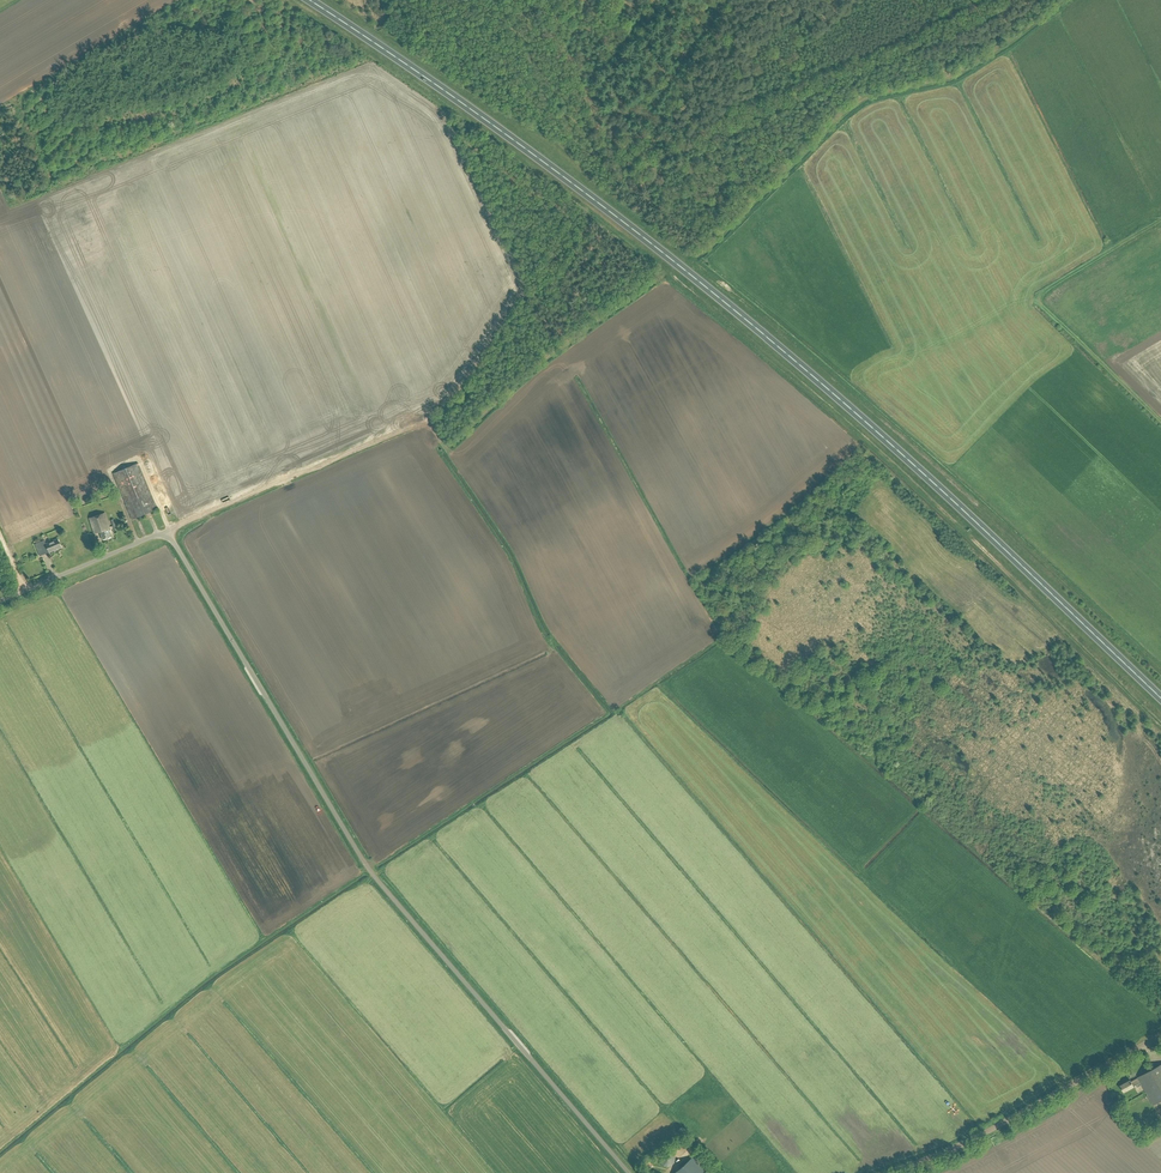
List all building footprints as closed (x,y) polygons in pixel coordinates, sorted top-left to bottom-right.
[(132,520),(157,509),(138,464),(113,474),(132,520)] [(112,537),(110,531),(111,531),(106,514),(90,518),(94,534),(100,532),(103,540),(112,537)] [(61,548),(58,540),(46,545),(44,541),(34,545),(39,556),(48,552),(49,553),(61,548)] [(1138,1076),(1138,1077),(1131,1081),(1130,1079),(1120,1084),(1124,1092),(1134,1086),(1141,1082),(1153,1104),(1160,1100),(1160,1064),(1138,1076)] [(675,1158),(673,1153),(669,1151),(664,1152),(661,1156),(661,1161),(664,1164),(669,1165),(673,1163),(675,1158)] [(693,1158),(675,1172),(706,1172),(693,1158)]
